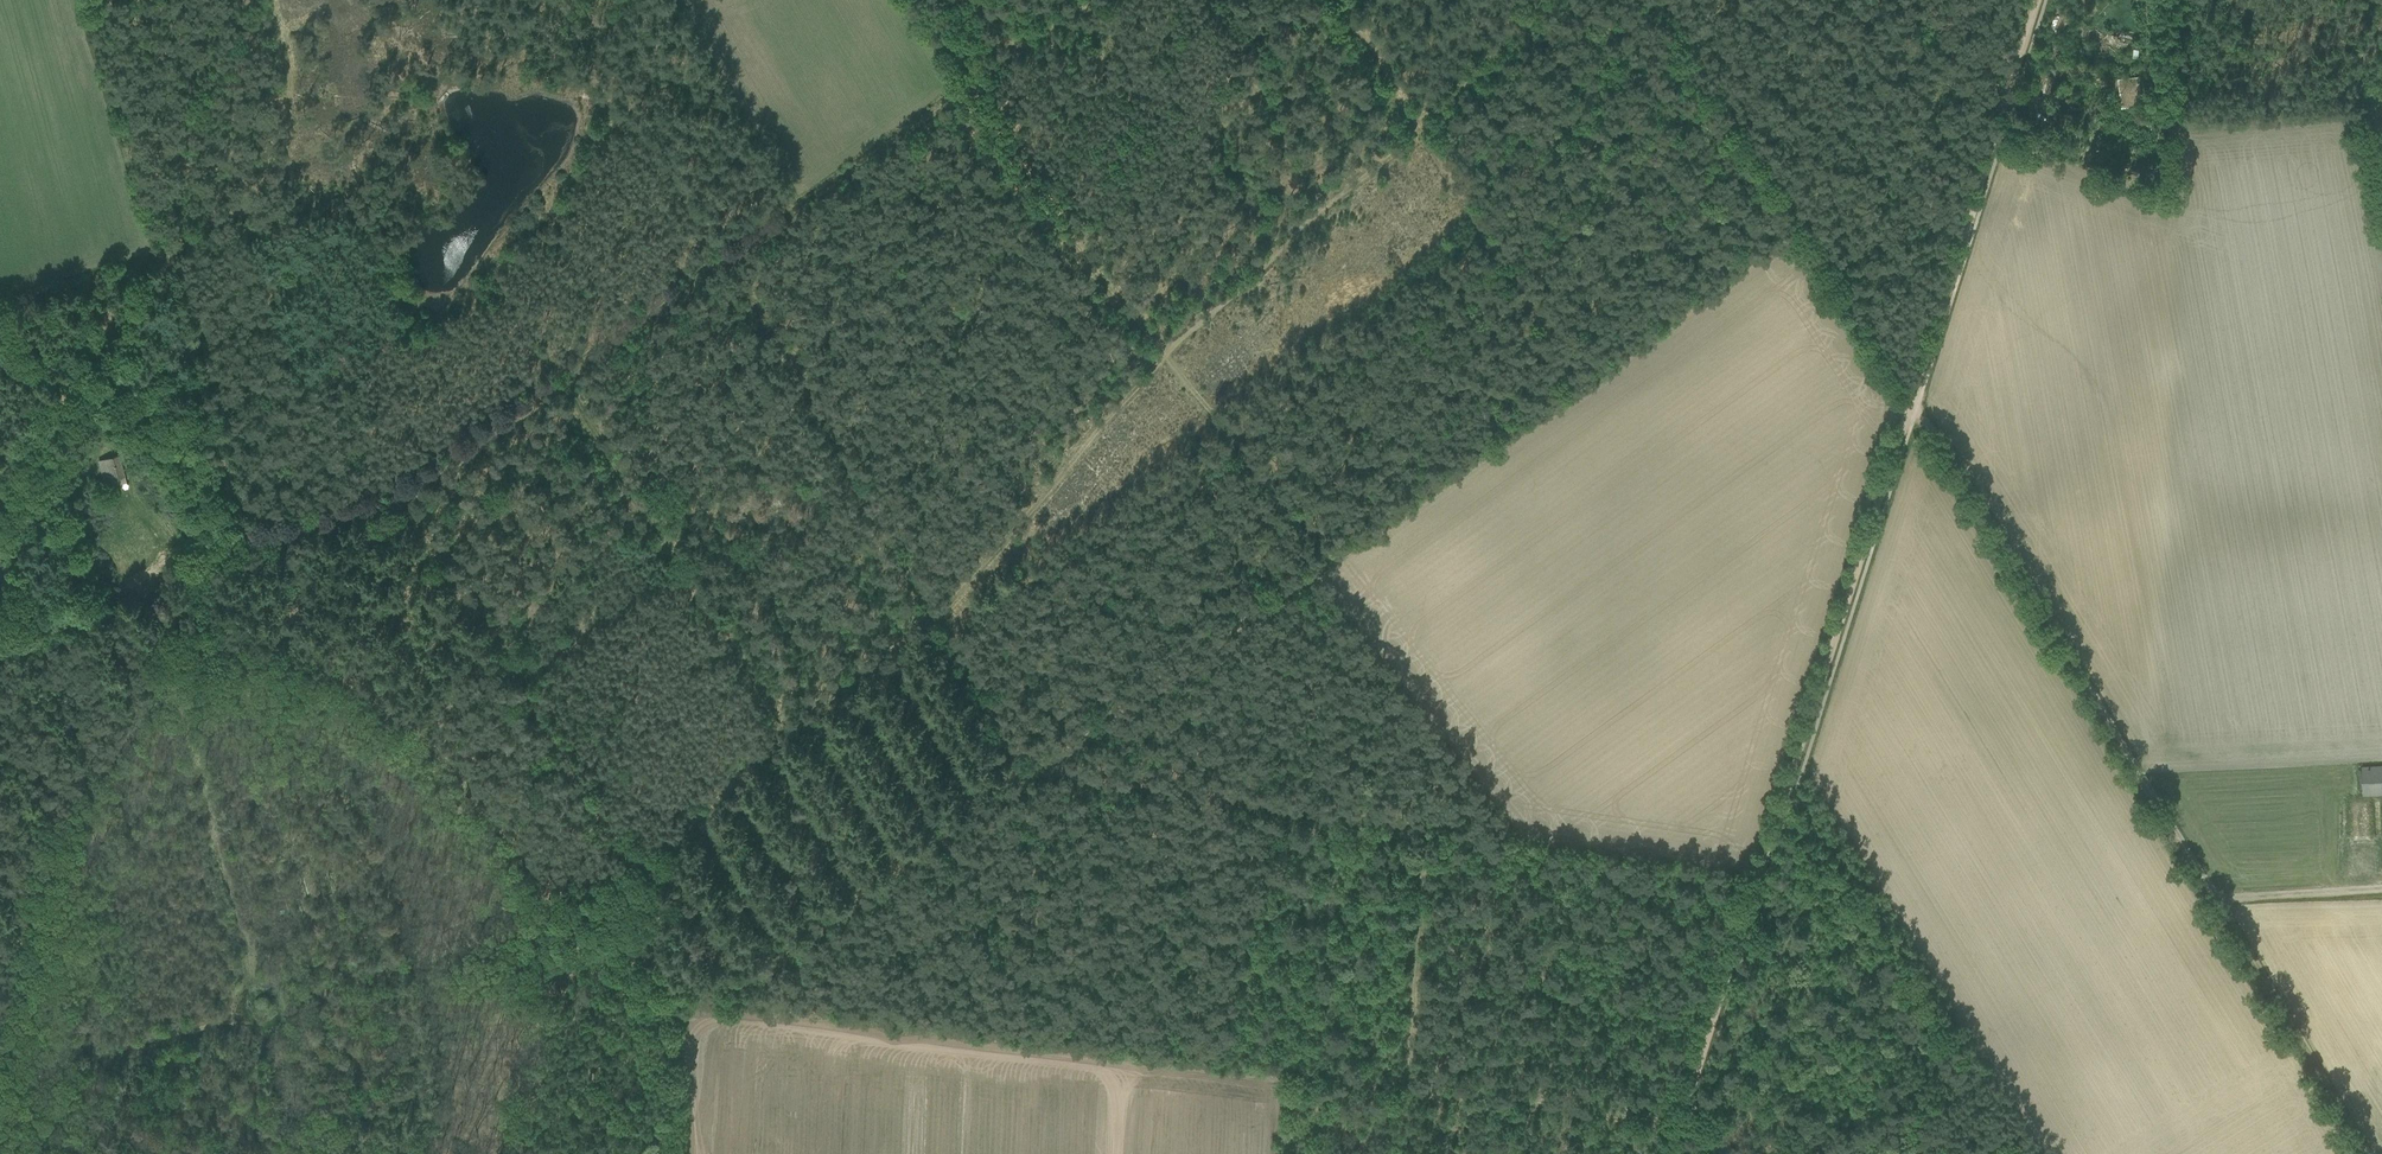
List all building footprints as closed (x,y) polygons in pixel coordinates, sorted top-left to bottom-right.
[(127,482),(118,454),(96,460),(102,481),(110,479),(112,487),(127,482)] [(2362,796),(2381,795),(2381,765),(2361,766),(2362,796)]
